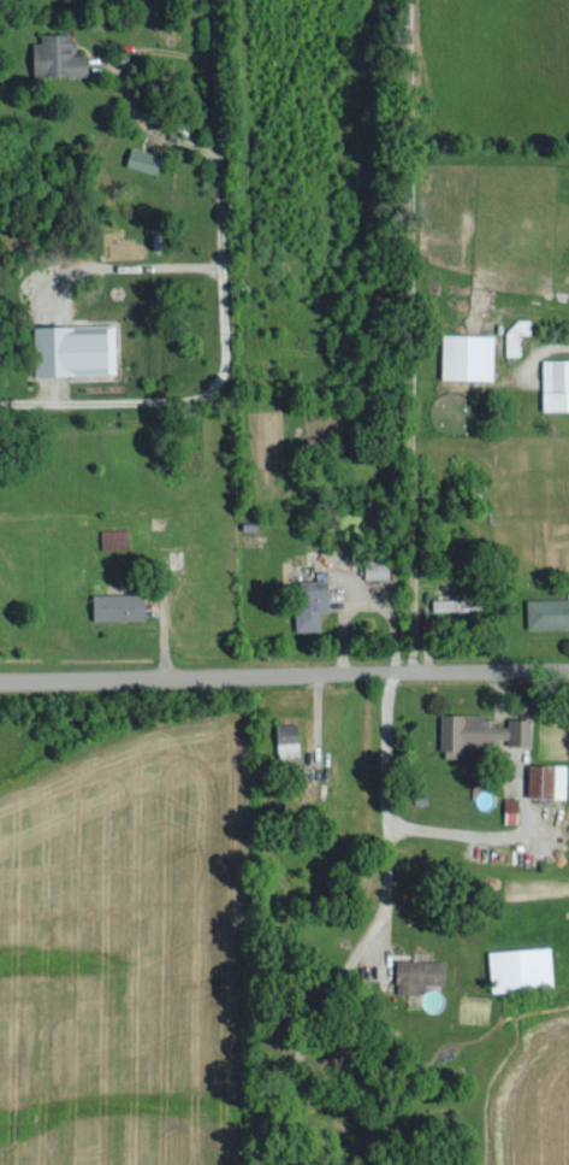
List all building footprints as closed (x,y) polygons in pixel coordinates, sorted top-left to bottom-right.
[(89,74),(89,52),(73,52),(73,31),(41,31),(41,39),(33,39),(33,73),(89,74)] [(157,173),(163,154),(132,145),(126,163),(157,173)] [(505,353),(520,353),(519,332),(531,332),(530,319),(504,320),(505,353)] [(114,372),(113,322),(36,324),(37,374),(114,372)] [(442,377),(493,378),(494,333),(442,332),(442,377)] [(544,408),(568,408),(568,357),(543,357),(544,408)] [(101,528),(102,547),(130,547),(129,527),(101,528)] [(390,576),(390,559),(366,559),(366,577),(390,576)] [(296,629),(321,628),(320,610),(330,609),(329,578),(297,579),(298,591),(294,591),(296,629)] [(94,618),(146,617),(146,591),(94,592),(94,618)] [(527,597),(528,627),(568,625),(568,596),(527,597)] [(432,597),(432,609),(451,609),(451,610),(462,610),(462,611),(472,611),(472,610),(484,610),(484,597),(432,597)] [(531,744),(532,717),(508,716),(508,724),(495,724),(495,713),(442,712),(442,755),(461,756),(462,742),(494,742),(495,736),(507,736),(507,743),(531,744)] [(276,722),(277,755),(300,754),(299,721),(276,722)] [(567,796),(568,763),(529,761),(528,795),(567,796)] [(553,945),(494,948),(495,988),(554,985),(553,945)] [(446,982),(446,959),(396,958),(396,991),(422,991),(422,982),(446,982)]
